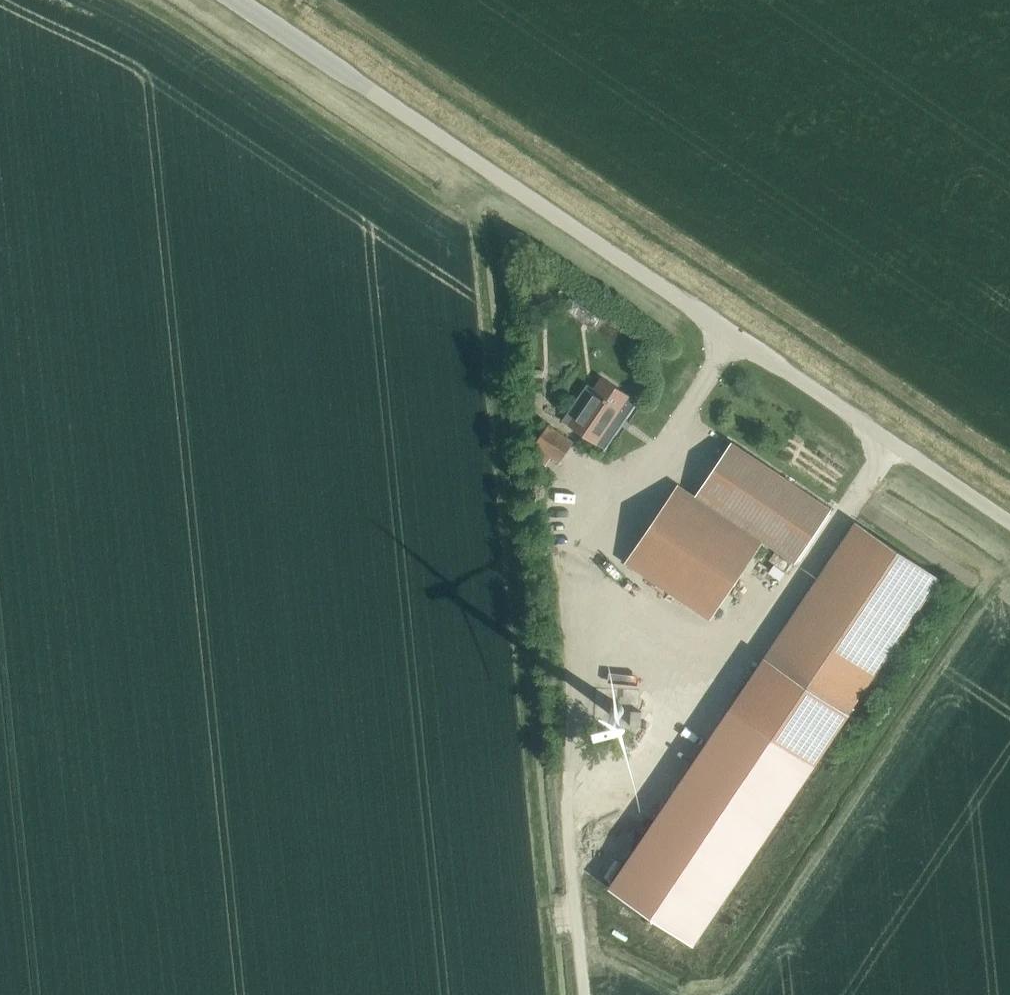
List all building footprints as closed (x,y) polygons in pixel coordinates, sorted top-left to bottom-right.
[(602,377),(594,389),(587,384),(577,398),(584,403),(569,425),(605,449),(637,401),(602,377)] [(558,462),(572,441),(548,425),(534,445),(558,462)] [(831,508),(731,441),(695,495),(762,539),(795,562),(831,508)] [(695,495),(679,484),(626,562),(709,618),(762,539),(695,495)] [(861,521),(768,659),(734,710),(820,768),(947,579),(861,521)]
